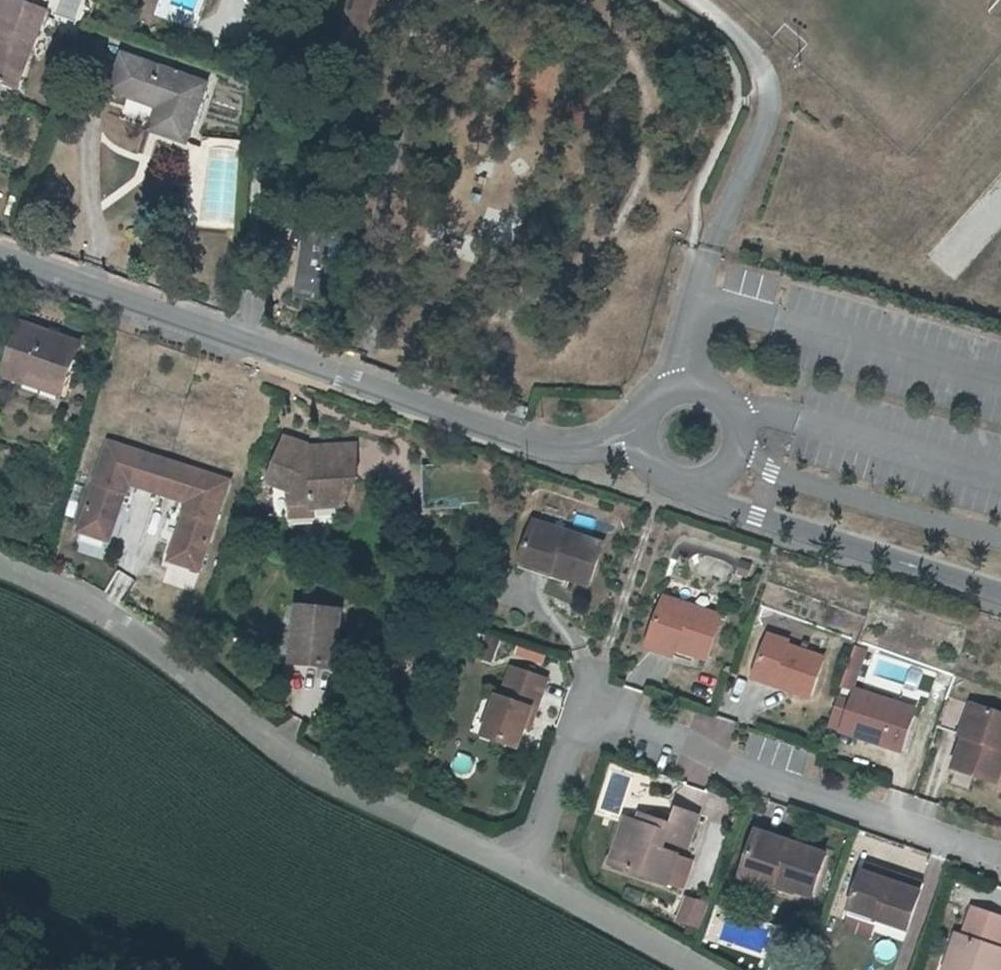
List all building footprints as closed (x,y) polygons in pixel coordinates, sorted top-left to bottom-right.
[(0,11),(0,27),(4,28),(0,39),(0,81),(21,89),(50,9),(26,0),(4,0),(0,11)] [(358,25),(400,34),(412,0),(363,0),(358,25)] [(116,92),(132,98),(164,108),(172,112),(164,133),(191,143),(212,84),(145,61),(129,55),(116,92)] [(172,112),(164,108),(155,131),(164,133),(172,112)] [(349,244),(353,219),(317,212),(308,261),(302,289),(339,297),(344,268),(331,266),(336,241),(349,244)] [(32,326),(13,378),(30,385),(34,375),(74,389),(90,347),(32,326)] [(532,405),(515,398),(512,408),(529,414),(532,405)] [(280,486),(301,495),(303,511),(322,508),(323,514),(359,508),(355,486),(370,482),(363,446),(330,451),(329,456),(313,458),(316,449),(297,442),(280,486)] [(112,548),(119,530),(115,522),(117,515),(125,511),(129,499),(130,499),(133,490),(190,509),(187,518),(189,518),(185,531),(188,538),(186,546),(179,549),(173,567),(203,577),(232,488),(172,468),(112,449),(82,538),(112,548)] [(117,515),(115,522),(119,530),(125,511),(117,515)] [(600,548),(532,525),(519,562),(551,572),(547,583),(559,586),(558,590),(565,592),(569,582),(586,588),(600,548)] [(186,546),(188,538),(185,531),(179,549),(186,546)] [(515,572),(547,583),(551,572),(519,562),(515,572)] [(723,613),(665,594),(650,638),(693,652),(709,658),(723,613)] [(309,606),(307,633),(297,633),(293,665),(340,671),(348,611),(309,606)] [(809,693),(823,653),(767,634),(754,674),(809,693)] [(690,659),(693,652),(650,638),(647,646),(690,659)] [(545,665),(548,656),(519,646),(516,655),(545,665)] [(518,749),(525,729),(532,710),(537,712),(548,680),(514,667),(502,699),(498,698),(484,738),(518,749)] [(839,695),(831,721),(844,726),(844,730),(901,749),(914,712),(891,703),(893,698),(858,685),(854,701),(839,695)] [(953,729),(961,732),(950,763),(994,778),(1000,759),(1000,710),(965,697),(953,729)] [(916,706),(893,698),(891,703),(914,712),(916,706)] [(525,729),(531,730),(537,712),(532,710),(525,729)] [(702,813),(709,792),(680,783),(673,803),(702,813)] [(627,823),(611,869),(669,888),(677,861),(663,857),(666,846),(689,854),(700,821),(676,812),(672,825),(648,817),(644,829),(634,825),(627,823)] [(638,814),(634,825),(644,829),(648,817),(638,814)] [(757,836),(741,882),(793,900),(795,895),(811,902),(826,859),(757,836)] [(692,866),(677,861),(669,888),(683,893),(692,866)] [(922,895),(862,876),(852,908),(878,918),(877,924),(909,933),(922,895)] [(705,923),(712,905),(689,897),(683,916),(705,923)] [(875,927),(877,924),(878,918),(852,908),(848,918),(875,927)] [(947,969),(1000,969),(1000,952),(999,951),(1000,946),(1000,919),(972,910),(963,939),(958,938),(947,969)]
